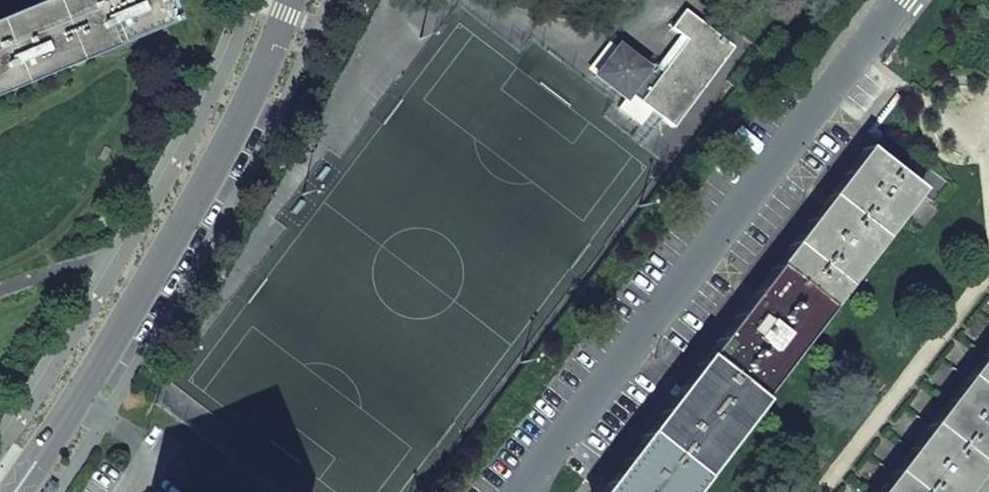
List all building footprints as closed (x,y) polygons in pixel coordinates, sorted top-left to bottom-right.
[(152,31),(139,0),(45,0),(0,19),(0,94),(152,31)] [(673,128),(733,48),(684,11),(669,30),(686,41),(655,80),(644,72),(646,70),(616,47),(593,78),(623,100),(628,94),(650,111),(673,128)] [(918,193),(913,189),(863,150),(600,491),(689,491),(918,193)] [(918,193),(932,203),(946,184),(928,170),(913,189),(918,193)] [(983,469),(988,461),(988,346),(877,491),(966,491),(983,469)]
